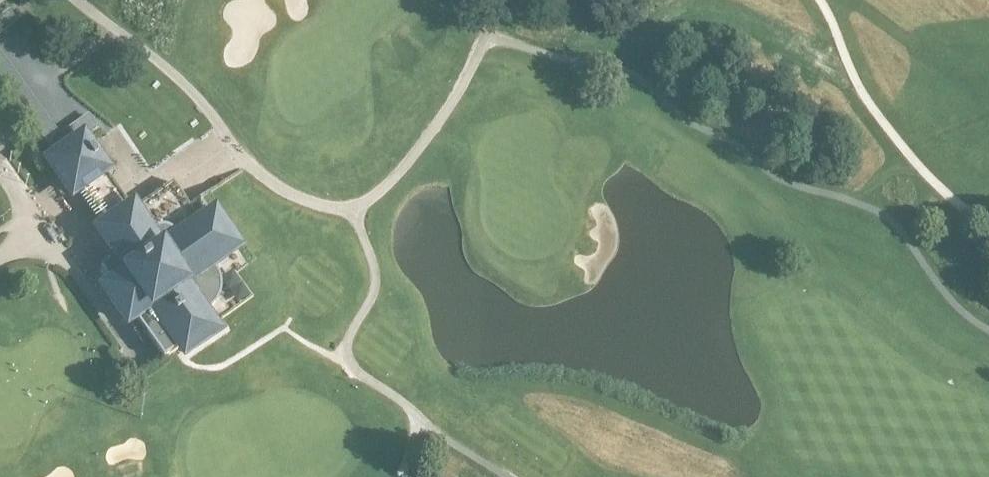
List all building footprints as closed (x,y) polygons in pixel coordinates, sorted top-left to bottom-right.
[(81,138),(77,133),(71,137),(70,136),(69,137),(69,138),(64,141),(64,140),(57,146),(53,149),(52,148),(51,150),(51,151),(45,155),(49,160),(49,161),(50,163),(62,179),(61,179),(63,181),(63,180),(67,186),(73,182),(74,183),(76,181),(75,181),(91,170),(92,170),(94,169),(93,168),(99,164),(95,158),(96,158),(94,156),(83,140),(82,138),(81,138)] [(215,273),(214,270),(213,268),(238,250),(195,190),(183,198),(182,199),(179,202),(179,201),(177,203),(173,206),(171,207),(171,206),(171,207),(169,204),(169,203),(164,196),(164,197),(163,196),(153,204),(153,205),(150,206),(148,208),(147,207),(144,205),(144,204),(140,204),(136,205),(134,208),(133,209),(133,212),(133,213),(134,216),(135,216),(139,222),(134,225),(133,224),(132,225),(129,221),(111,233),(114,237),(113,238),(113,239),(108,243),(112,249),(111,249),(111,250),(107,253),(96,260),(94,261),(95,263),(96,263),(103,274),(106,278),(106,279),(101,283),(101,284),(105,289),(104,289),(105,291),(106,291),(117,307),(118,309),(119,309),(123,315),(128,311),(132,315),(158,352),(175,339),(179,345),(185,341),(186,342),(188,340),(187,340),(204,329),(206,328),(205,326),(210,323),(204,314),(206,313),(208,311),(210,309),(212,307),(213,305),(215,303),(216,300),(217,297),(218,295),(218,292),(219,289),(219,286),(218,283),(218,280),(217,278),(216,275),(215,273)]
